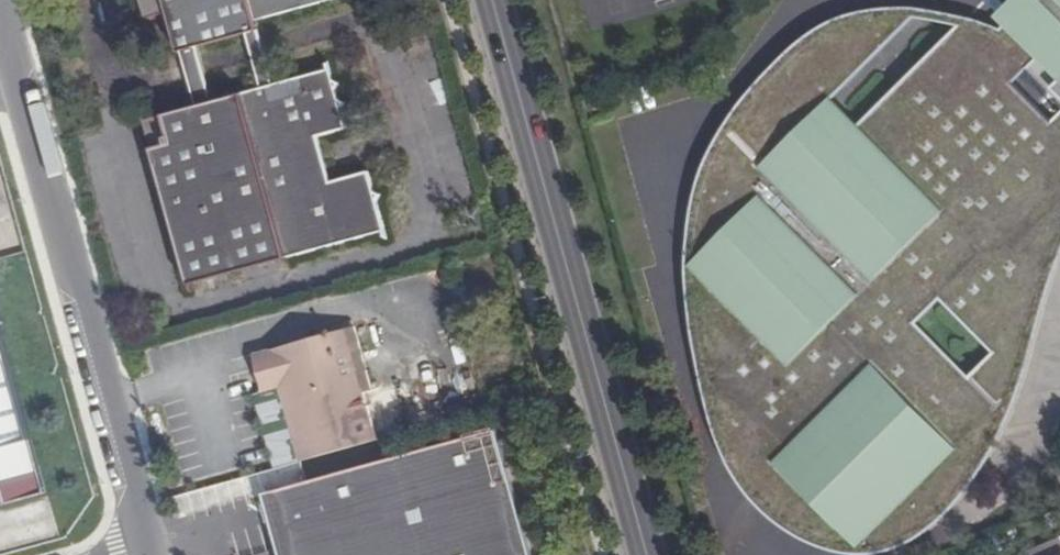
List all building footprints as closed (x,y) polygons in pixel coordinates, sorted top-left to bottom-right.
[(187,284),(390,237),(374,169),(333,179),(324,137),(350,131),(335,70),(212,98),(197,36),(353,0),(141,0),(146,17),(174,11),(195,104),(148,115),(187,284)] [(1010,26),(1012,28),(1006,35),(999,41),(1059,104),(1059,0),(1034,0),(1010,26)] [(1000,29),(991,24),(976,19),(957,15),(937,11),(920,9),(911,7),(905,7),(895,7),(870,10),(849,14),(831,21),(811,33),(803,39),(783,57),(754,86),(729,119),(707,159),(702,171),(697,186),(693,203),(691,213),(688,233),(687,254),(686,274),(688,294),(690,313),(693,337),(697,357),(700,375),(704,392),(708,410),(714,429),(718,441),(725,458),(738,482),(746,493),(761,510),(777,523),(795,536),(813,545),(833,551),(852,554),(853,554),(871,554),(893,550),(914,541),(936,526),(953,510),(965,495),(979,477),(1000,442),(1002,436),(1011,417),(1019,398),(1026,377),(1032,357),(1037,337),(1044,314),(1050,292),(1058,271),(1059,264),(1059,246),(1057,252),(1049,273),(1046,282),(1044,289),(1036,281),(1028,289),(1040,301),(1036,315),(1033,328),(1028,346),(1023,365),(1016,387),(1007,409),(996,432),(989,448),(987,451),(987,452),(975,440),(963,452),(977,466),(965,485),(954,498),(939,514),(923,528),(904,539),(893,544),(882,547),(865,549),(844,547),(827,543),(808,535),(794,527),(777,515),(764,503),(750,487),(738,469),(754,453),(742,441),(730,452),(719,422),(715,407),(709,385),(704,361),(703,359),(701,344),(698,326),(696,311),(695,296),(707,284),(689,266),(718,236),(701,198),(709,172),(713,161),(714,160),(730,130),(743,111),(757,94),(777,72),(793,56),(805,46),(825,32),(838,25),(853,20),(870,16),(895,14),(902,13),(919,14),(959,27),(986,54),(999,41),(1006,35),(1000,29)] [(1058,125),(986,54),(959,27),(860,124),(835,99),(919,14),(902,13),(895,14),(870,16),(853,20),(838,25),(825,32),(805,46),(793,56),(777,72),(757,94),(743,111),(730,130),(714,160),(713,161),(709,172),(701,198),(718,236),(689,266),(707,284),(695,296),(696,311),(698,326),(701,344),(703,359),(704,361),(709,385),(715,407),(719,422),(730,452),(742,441),(754,453),(738,469),(750,487),(764,503),(777,515),(794,527),(808,535),(827,543),(844,547),(865,549),(882,547),(893,544),(904,539),(923,528),(939,514),(954,498),(965,485),(977,466),(963,452),(975,440),(987,452),(987,451),(989,448),(996,432),(1007,409),(1016,387),(1023,365),(1028,346),(1033,328),(1036,315),(1040,301),(1028,289),(1036,281),(1044,289),(1046,282),(1049,273),(1057,252),(1059,246),(1059,128),(1058,125)] [(999,41),(986,54),(1058,125),(1059,128),(1059,104),(999,41)] [(47,493),(0,321),(0,506),(47,493)] [(365,324),(357,326),(374,390),(382,387),(365,324)] [(264,352),(274,389),(282,387),(292,384),(313,458),(387,438),(374,390),(357,326),(264,352)] [(264,352),(254,355),(264,392),(274,389),(264,352)] [(292,384),(282,387),(302,461),(313,458),(292,384)] [(281,554),(532,554),(498,429),(265,494),(274,529),(281,554)] [(1040,518),(1045,529),(1059,522),(1059,515),(1058,510),(1040,518)] [(1059,554),(1059,540),(1059,537),(1020,554),(1059,554)]
